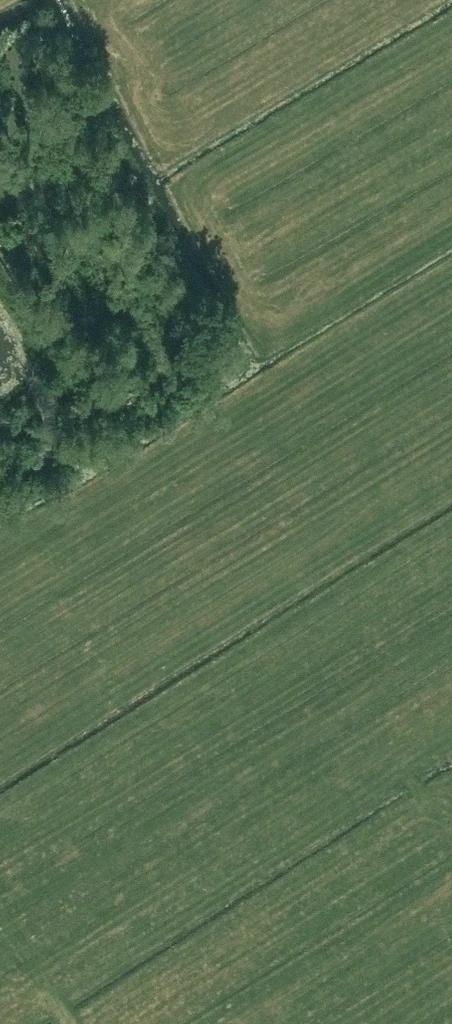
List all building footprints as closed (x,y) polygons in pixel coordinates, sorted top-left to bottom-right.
[(16,43),(6,48),(14,63),(24,58),(16,43)]
